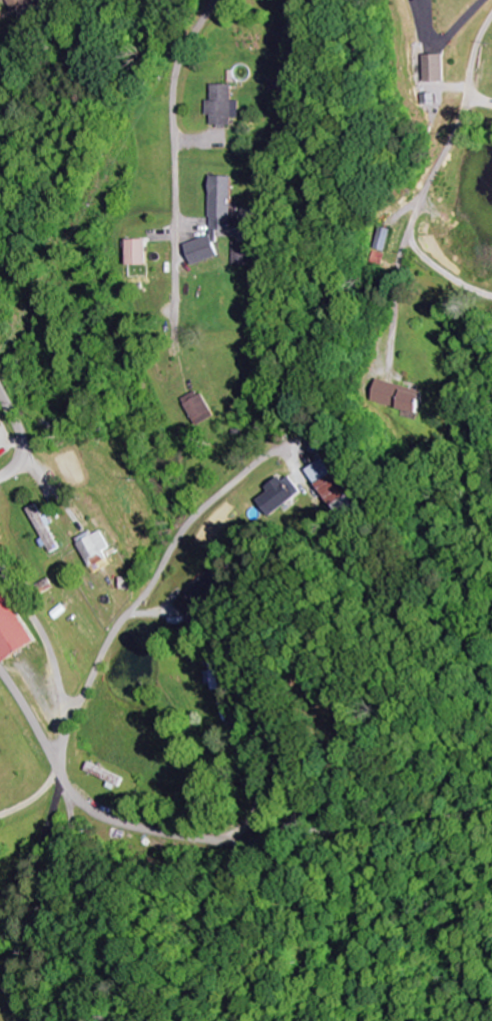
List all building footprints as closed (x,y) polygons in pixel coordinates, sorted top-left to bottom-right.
[(26,0),(2,0),(8,13),(28,4),(26,0)] [(441,54),(415,55),(416,83),(442,82),(441,54)] [(237,84),(217,84),(217,99),(212,99),(212,116),(216,116),(216,125),(236,125),(236,118),(244,118),(244,100),(237,100),(237,84)] [(234,176),(213,176),(213,218),(214,222),(214,237),(189,244),(195,264),(222,256),(220,250),(220,230),(234,230),(234,176)] [(149,239),(129,239),(129,265),(149,265),(149,239)] [(418,413),(424,392),(377,378),(371,400),(418,413)] [(216,416),(201,390),(184,399),(199,426),(216,416)] [(342,517),(361,505),(332,458),(313,469),(342,517)] [(274,516),(307,493),(296,476),(289,481),(286,477),(271,487),(275,492),(263,500),(274,516)] [(29,508),(50,553),(60,548),(50,526),(53,524),(49,515),(43,517),(37,504),(29,508)] [(104,528),(79,540),(93,568),(111,559),(107,551),(113,548),(104,528)] [(0,585),(0,662),(34,642),(0,585)]
